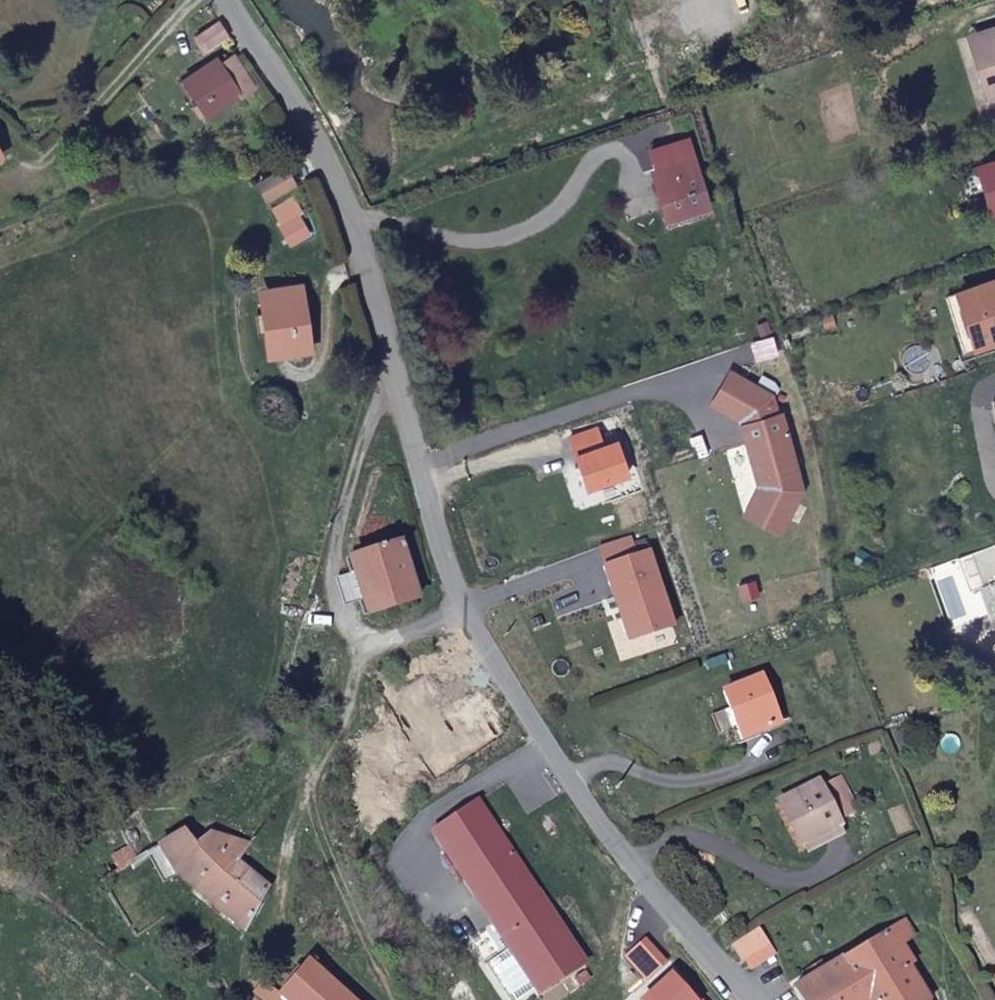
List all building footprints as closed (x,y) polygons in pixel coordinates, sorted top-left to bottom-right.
[(226,32),(216,21),(196,40),(205,52),(226,32)] [(977,38),(981,55),(988,52),(994,71),(994,33),(977,38)] [(248,93),(261,82),(237,50),(196,83),(214,107),(242,85),(248,93)] [(645,151),(658,191),(663,190),(670,211),(702,200),(681,138),(645,151)] [(292,180),(282,164),(254,181),(264,196),(292,180)] [(961,287),(977,344),(994,338),(994,277),(961,287)] [(264,292),(268,313),(275,345),(307,339),(296,285),(264,292)] [(745,445),(759,487),(795,475),(777,414),(773,415),(768,396),(726,375),(709,408),(739,425),(741,431),(747,430),(751,441),(745,445)] [(592,433),(565,442),(582,492),(623,478),(612,445),(598,450),(592,433)] [(795,475),(759,487),(760,490),(745,519),(780,532),(800,490),(795,475)] [(594,551),(600,568),(631,558),(625,540),(594,551)] [(410,598),(391,548),(348,566),(368,617),(410,598)] [(600,568),(599,569),(624,644),(669,629),(644,554),(631,558),(600,568)] [(715,700),(723,718),(731,736),(735,748),(773,731),(752,684),(715,700)] [(731,736),(723,718),(706,725),(713,743),(731,736)] [(776,812),(799,850),(834,828),(832,824),(848,815),(830,786),(815,795),(811,792),(776,812)] [(489,810),(441,845),(543,999),(558,999),(595,974),(489,810)] [(834,828),(799,850),(804,858),(839,837),(834,828)] [(161,864),(198,893),(246,930),(266,894),(242,879),(245,862),(216,847),(209,859),(179,840),(161,864)] [(728,944),(738,962),(747,971),(771,954),(756,928),(728,944)] [(897,930),(831,968),(825,961),(808,973),(812,980),(803,987),(811,999),(939,999),(897,930)] [(281,996),(286,999),(350,999),(314,966),(281,996)] [(263,981),(253,995),(259,999),(276,999),(280,994),(276,991),(263,981)]
